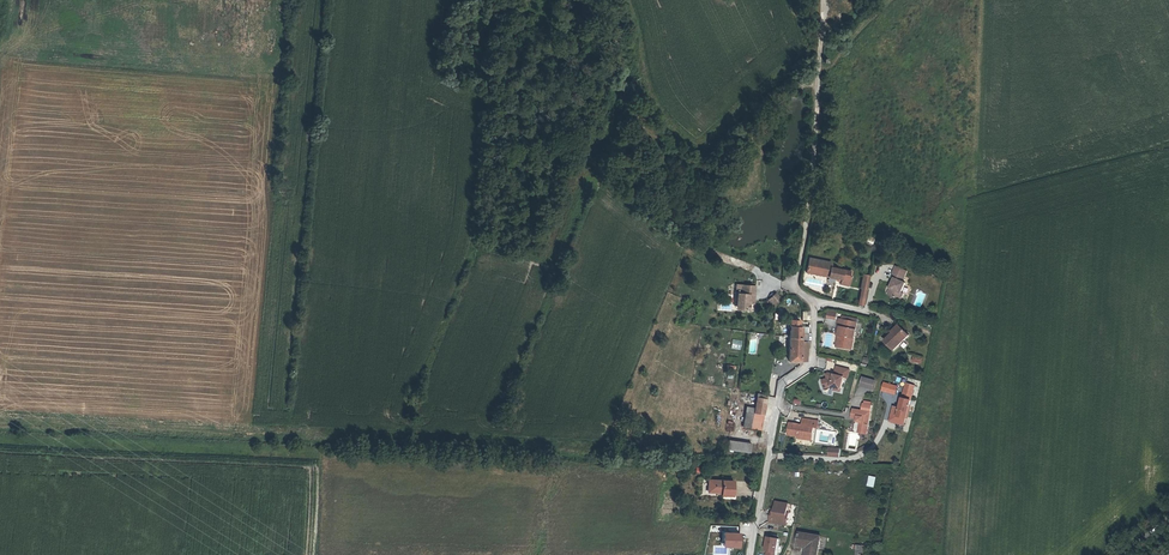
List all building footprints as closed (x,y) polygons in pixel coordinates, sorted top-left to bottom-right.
[(811,252),(808,266),(810,266),(826,270),(829,270),(828,275),(835,277),(836,274),(840,276),(840,279),(839,282),(848,284),(850,273),(847,273),(848,268),(830,265),(831,262),(815,259),(817,253),(811,252)] [(902,274),(901,274),(900,274),(903,268),(898,266),(894,264),(894,265),(892,270),(890,269),(888,274),(890,275),(892,275),(887,285),(892,287),(890,294),(898,297),(900,291),(898,290),(903,280),(899,279),(902,274)] [(810,266),(808,266),(807,270),(828,275),(829,270),(826,270),(810,266)] [(870,273),(863,272),(858,305),(865,306),(870,273)] [(757,286),(737,284),(734,309),(750,311),(751,303),(755,304),(757,286)] [(768,298),(772,306),(782,301),(778,293),(768,298)] [(827,319),(837,320),(838,311),(828,310),(827,319)] [(858,323),(842,320),(840,336),(837,347),(853,350),(858,323)] [(804,325),(789,325),(788,360),(808,361),(809,342),(804,341),(804,325)] [(911,335),(905,327),(899,331),(897,329),(895,331),(897,332),(885,342),(893,352),(911,335)] [(732,339),(731,348),(740,349),(741,340),(732,339)] [(852,369),(837,365),(836,372),(827,373),(828,378),(823,380),(827,390),(832,388),(843,391),(847,378),(849,378),(852,369)] [(875,380),(863,377),(861,385),(873,388),(875,380)] [(898,385),(885,382),(884,390),(896,393),(898,385)] [(914,384),(905,382),(900,407),(894,406),(892,414),(898,416),(897,422),(905,424),(906,417),(907,418),(914,384)] [(746,406),(743,426),(761,429),(767,397),(757,395),(755,408),(746,406)] [(873,404),(864,402),(863,409),(855,408),(853,417),(858,418),(858,422),(861,422),(859,432),(868,433),(873,404)] [(798,436),(804,437),(808,415),(805,415),(804,423),(802,423),(802,421),(792,419),(789,432),(799,434),(798,436)] [(821,418),(808,415),(804,437),(810,438),(811,429),(816,430),(817,425),(820,426),(821,418)] [(758,454),(759,444),(730,440),(729,450),(758,454)] [(863,445),(859,451),(866,455),(869,449),(863,445)] [(842,448),(828,447),(827,455),(840,456),(842,448)] [(870,476),(868,486),(876,487),(878,477),(870,476)] [(735,481),(710,480),(709,488),(713,489),(713,492),(722,493),(722,496),(734,497),(735,481)] [(769,524),(784,527),(787,514),(789,505),(776,503),(773,517),(771,517),(769,524)] [(741,532),(725,532),(724,546),(740,547),(741,532)] [(799,534),(798,546),(807,547),(806,554),(818,554),(821,538),(799,534)] [(769,537),(767,552),(768,552),(768,554),(778,554),(781,539),(769,537)] [(857,544),(856,554),(865,554),(866,544),(857,544)]
